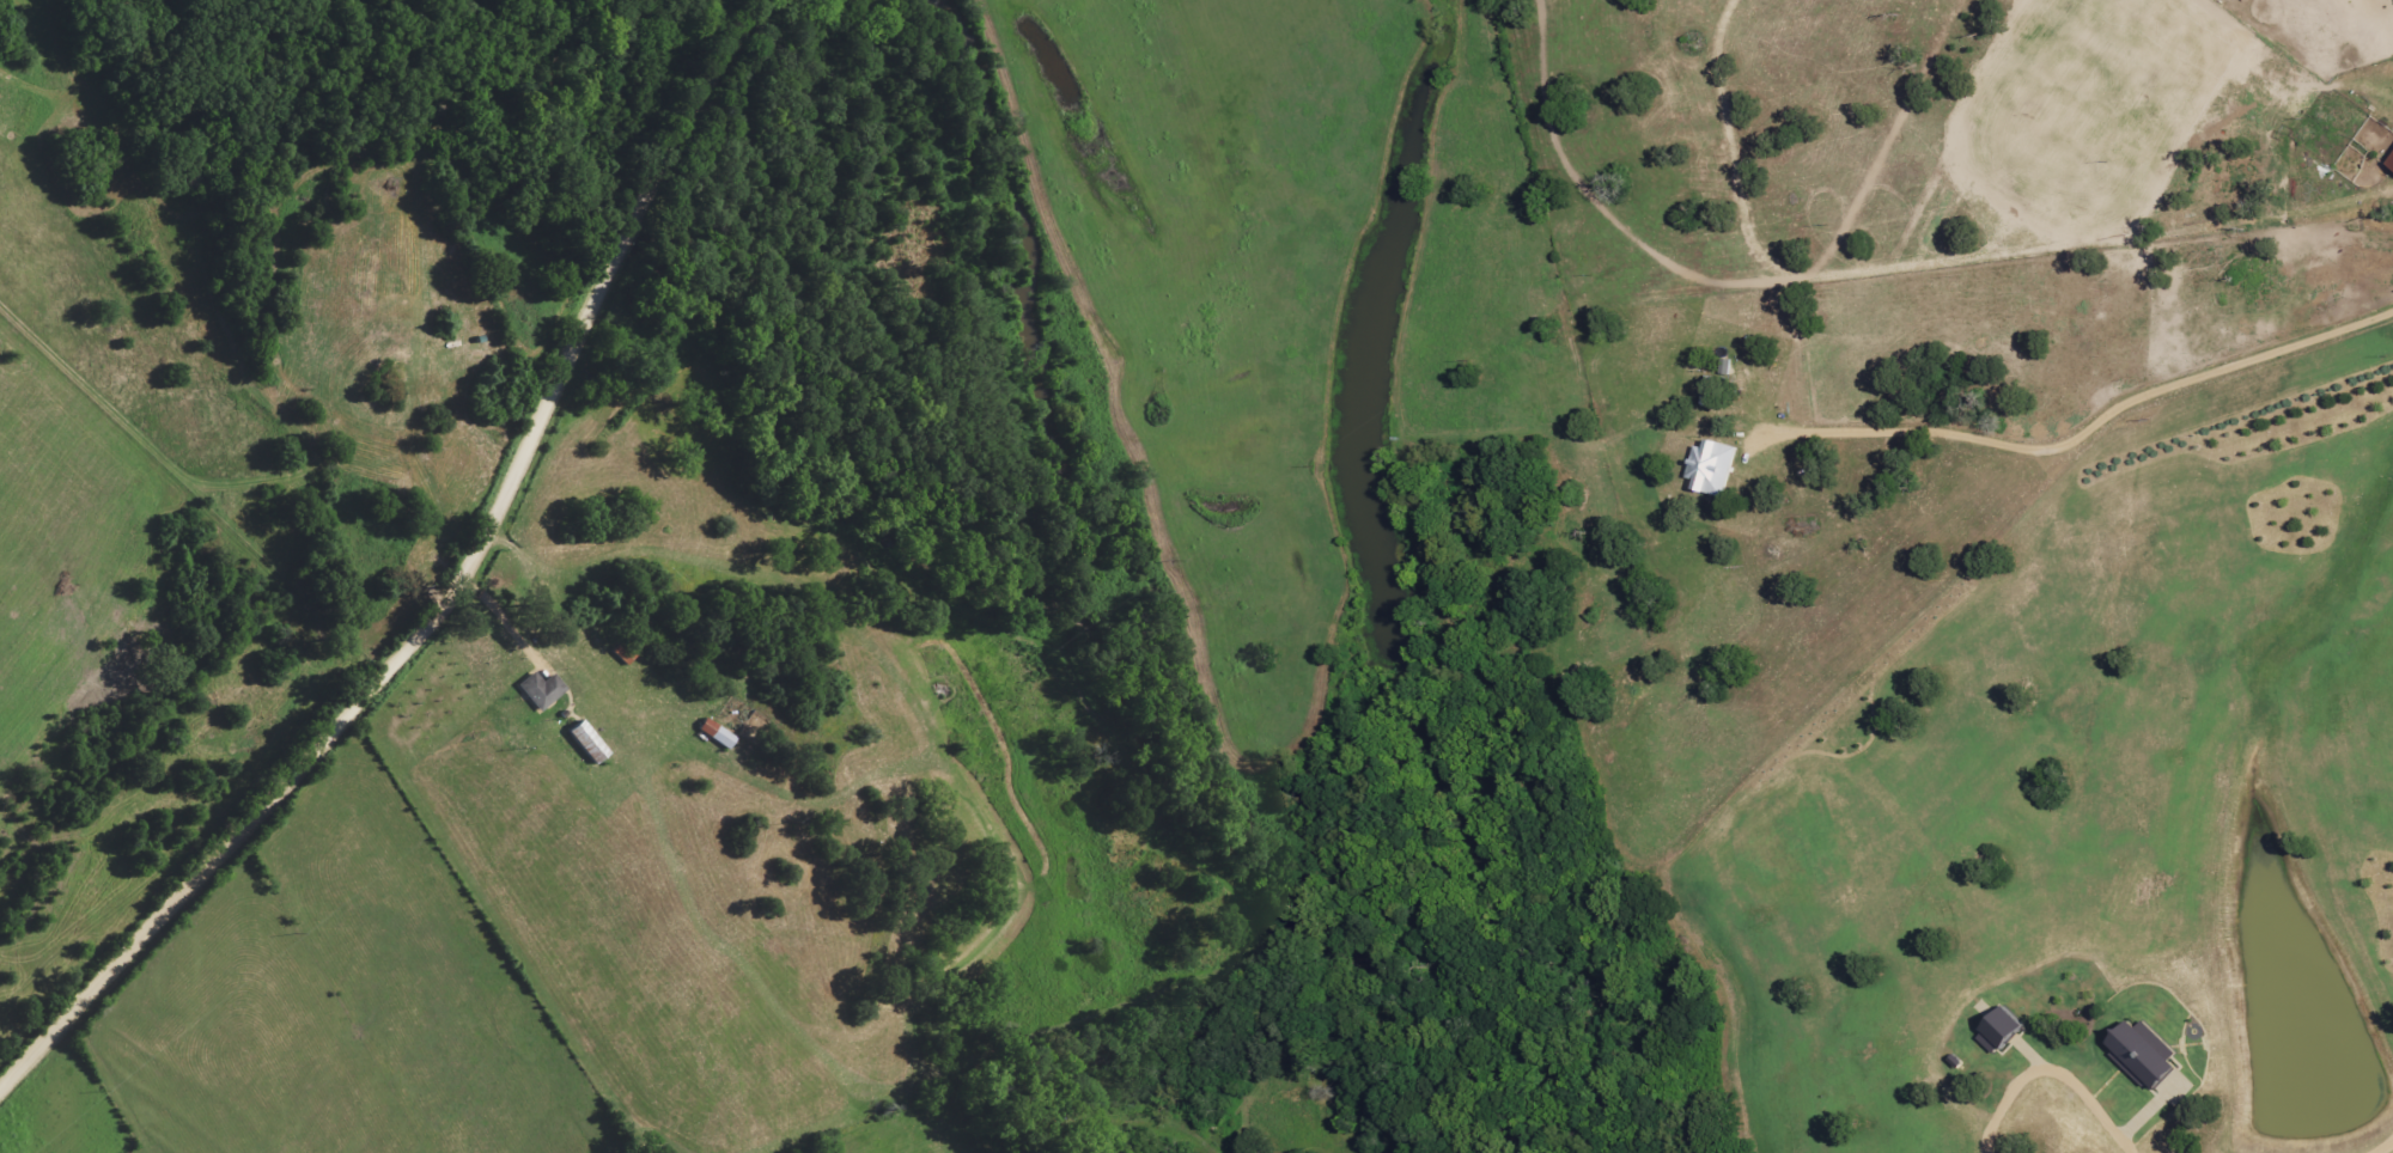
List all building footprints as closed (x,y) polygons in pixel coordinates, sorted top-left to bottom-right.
[(1728,499),(1741,448),(1712,441),(1710,450),(1699,447),(1690,480),(1699,482),(1696,491),(1728,499)] [(556,674),(545,683),(537,672),(520,685),(542,712),(569,690),(556,674)] [(738,739),(707,719),(700,731),(731,751),(738,739)] [(1995,1060),(2022,1043),(2008,1019),(1980,1036),(1995,1060)] [(2113,1047),(2163,1094),(2178,1079),(2158,1059),(2165,1052),(2135,1024),(2113,1047)]
